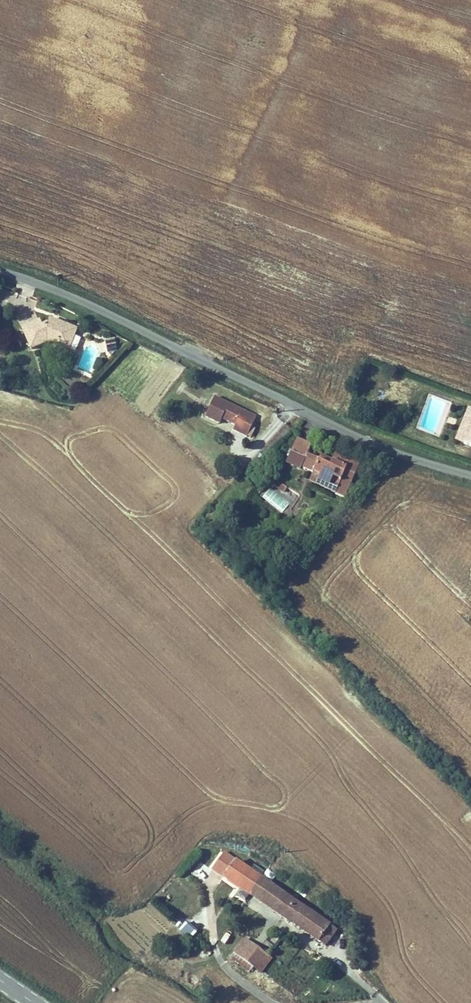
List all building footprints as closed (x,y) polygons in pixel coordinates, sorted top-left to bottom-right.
[(10,308),(12,303),(15,304),(18,295),(5,290),(0,304),(0,305),(10,308)] [(75,324),(54,317),(52,321),(48,320),(42,322),(40,318),(22,324),(31,345),(47,339),(54,341),(56,337),(70,341),(75,324)] [(117,350),(116,336),(105,338),(107,350),(117,350)] [(68,346),(70,341),(56,337),(54,341),(68,346)] [(215,394),(205,415),(220,422),(222,416),(235,423),(243,407),(215,394)] [(243,407),(235,423),(233,428),(247,435),(257,413),(243,407)] [(470,407),(462,428),(469,430),(465,440),(470,442),(470,407)] [(469,430),(462,428),(458,438),(465,440),(469,430)] [(308,450),(311,441),(297,435),(285,461),(300,467),(301,464),(308,450)] [(330,460),(334,450),(322,445),(318,454),(330,460)] [(312,469),(318,454),(308,450),(301,464),(312,469)] [(345,493),(359,461),(334,450),(330,460),(318,454),(312,469),(308,477),(345,493)] [(284,490),(287,484),(278,479),(275,485),(284,490)] [(213,868),(223,875),(235,858),(224,851),(213,868)] [(223,875),(250,893),(262,875),(235,857),(235,858),(223,875)] [(250,893),(319,940),(330,923),(331,922),(262,875),(250,893)] [(338,928),(330,923),(319,940),(327,945),(338,928)] [(255,965),(265,952),(246,937),(236,950),(255,965)] [(265,952),(255,965),(262,970),(272,957),(265,952)]
